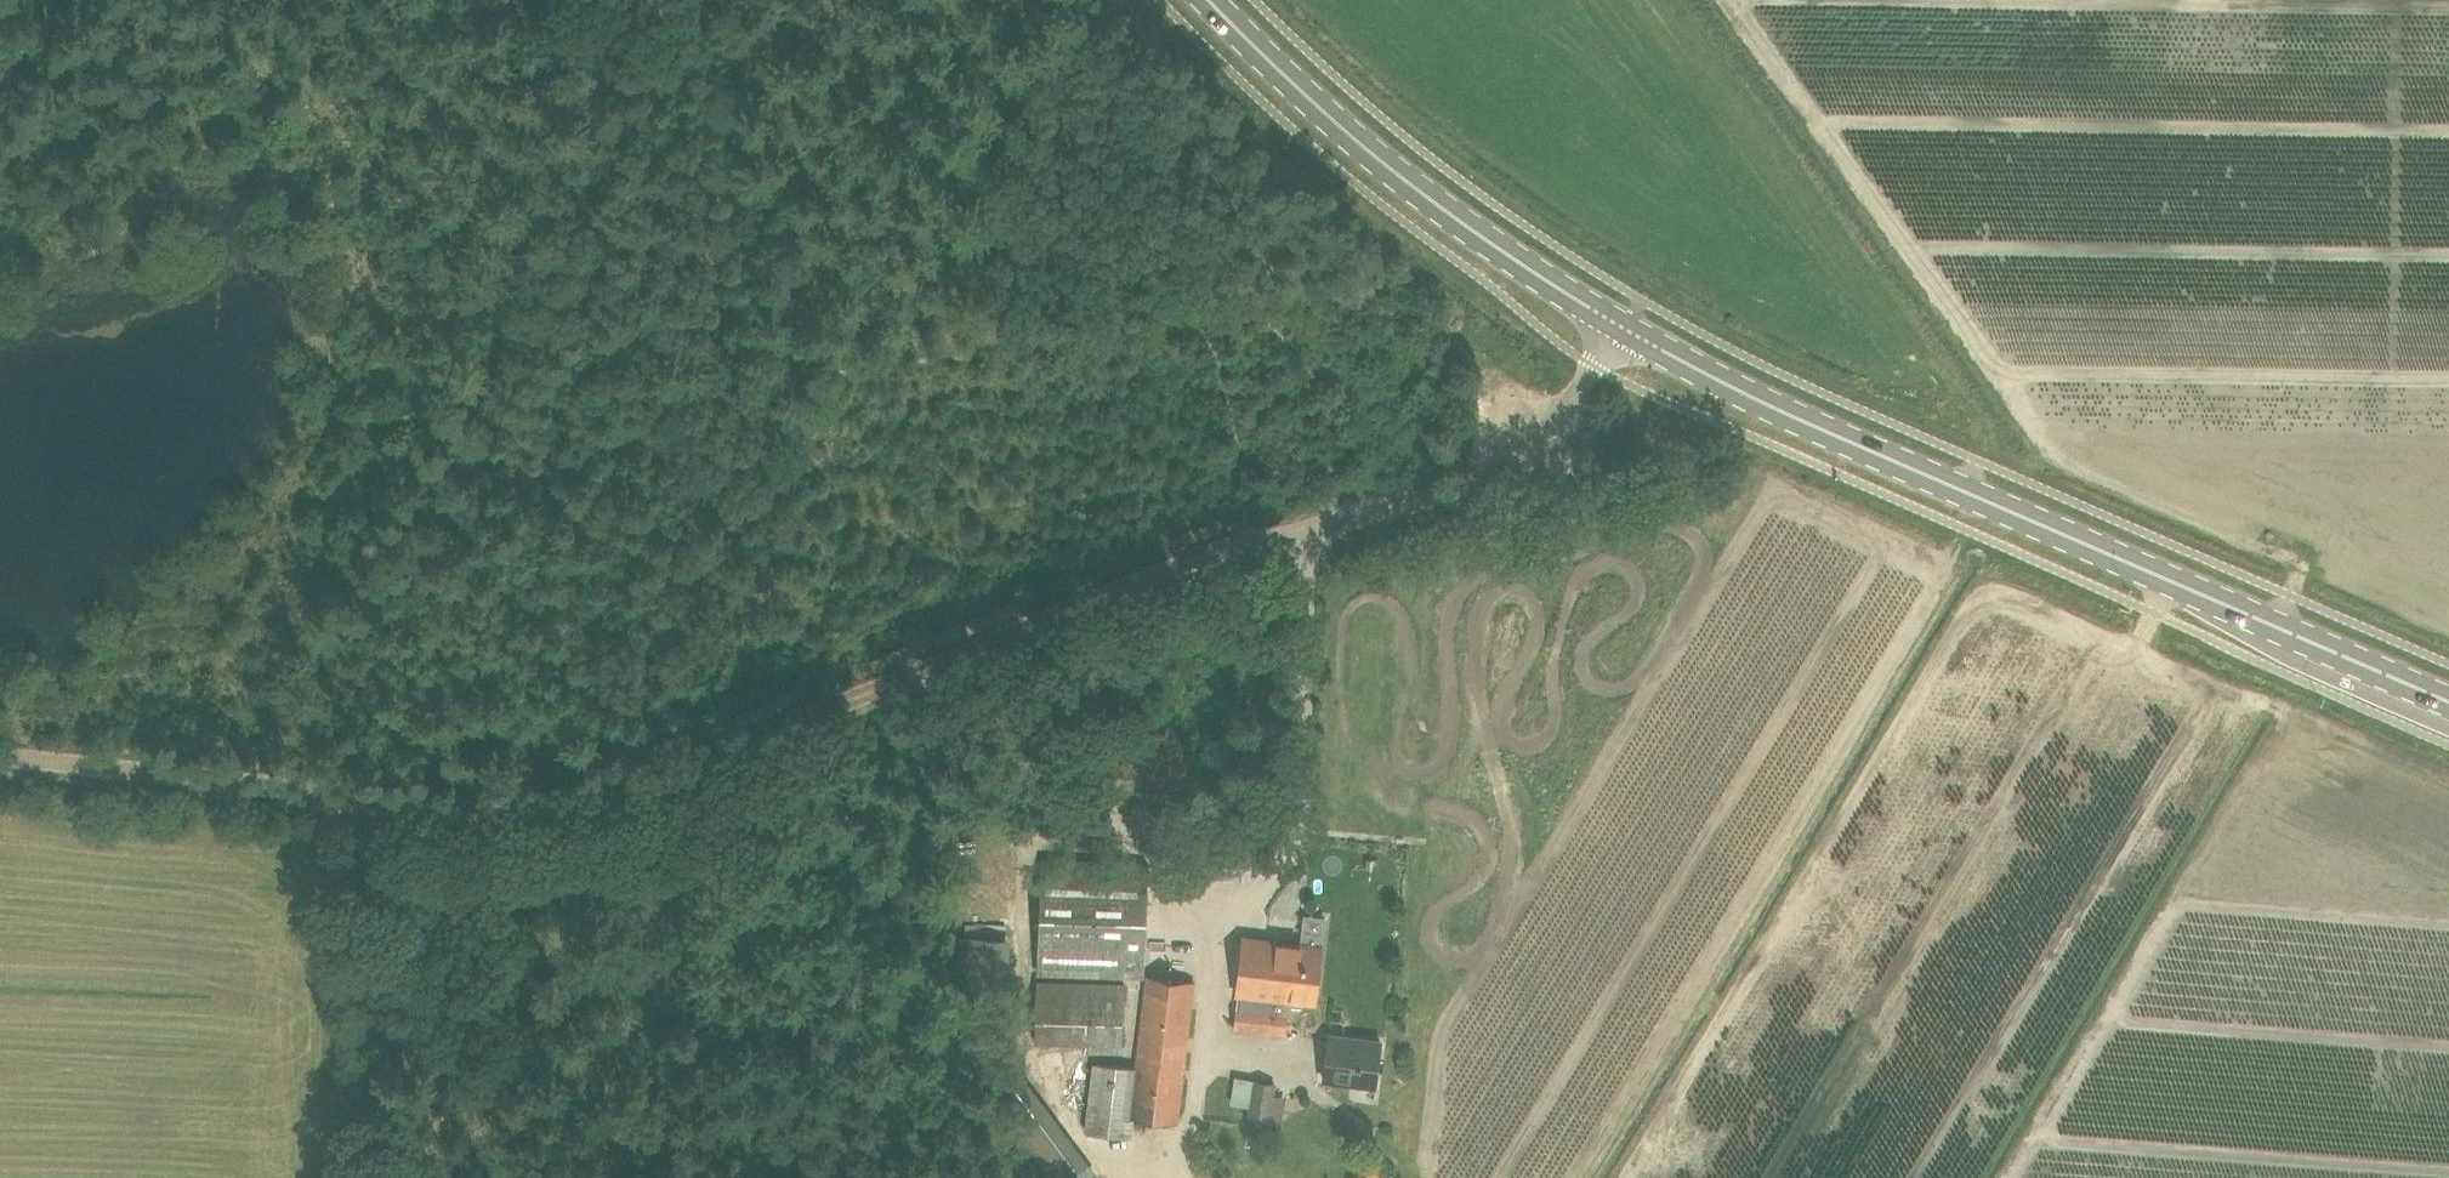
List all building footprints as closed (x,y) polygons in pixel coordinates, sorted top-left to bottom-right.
[(1144,976),(1149,864),(1043,859),(1038,972),(1144,976)] [(961,936),(958,1012),(1009,1014),(1011,938),(961,936)] [(1244,938),(1237,993),(1253,995),(1252,1005),(1239,1003),(1236,1030),(1285,1036),(1287,1021),(1301,1023),(1304,1002),(1316,1003),(1323,947),(1244,938)] [(1124,1015),(1125,982),(1037,980),(1035,1042),(1083,1044),(1083,1051),(1116,1052),(1114,1066),(1095,1063),(1087,1132),(1130,1138),(1132,1118),(1177,1123),(1194,981),(1148,976),(1143,1017),(1124,1015)] [(1381,1042),(1328,1035),(1323,1079),(1376,1085),(1381,1042)] [(1275,1098),(1278,1083),(1240,1077),(1235,1104),(1279,1112),(1282,1099),(1275,1098)]
